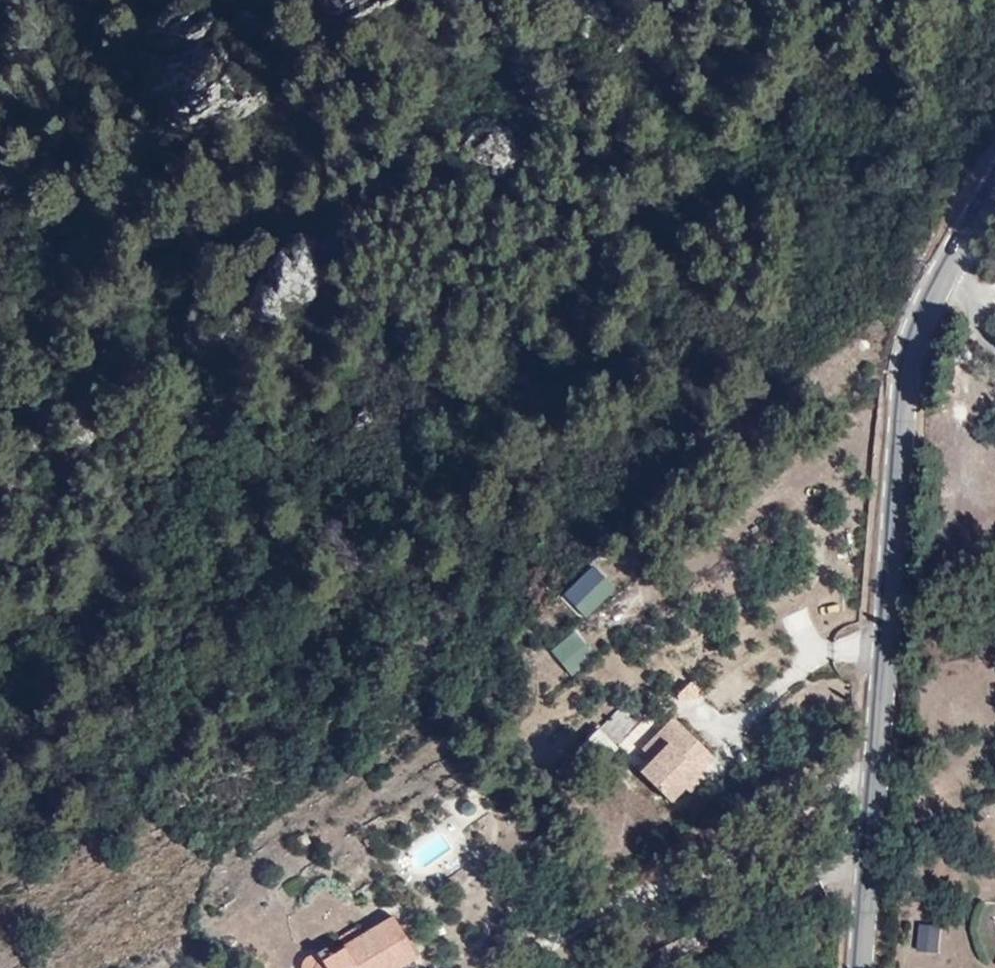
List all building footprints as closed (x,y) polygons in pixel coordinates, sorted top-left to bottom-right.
[(593,565),(562,596),(585,619),(617,588),(593,565)] [(576,630),(550,651),(570,674),(596,653),(576,630)] [(652,726),(668,713),(664,709),(681,694),(677,689),(644,716),(652,726)] [(695,744),(712,730),(681,694),(664,709),(668,713),(652,726),(638,738),(641,741),(629,751),(651,776),(662,766),(665,769),(680,757),(695,744)] [(700,749),(695,744),(680,757),(685,762),(700,749)] [(367,967),(399,967),(430,949),(408,910),(358,940),(349,928),(337,936),(345,947),(326,967),(367,967)] [(914,950),(936,954),(940,927),(918,924),(914,950)]
